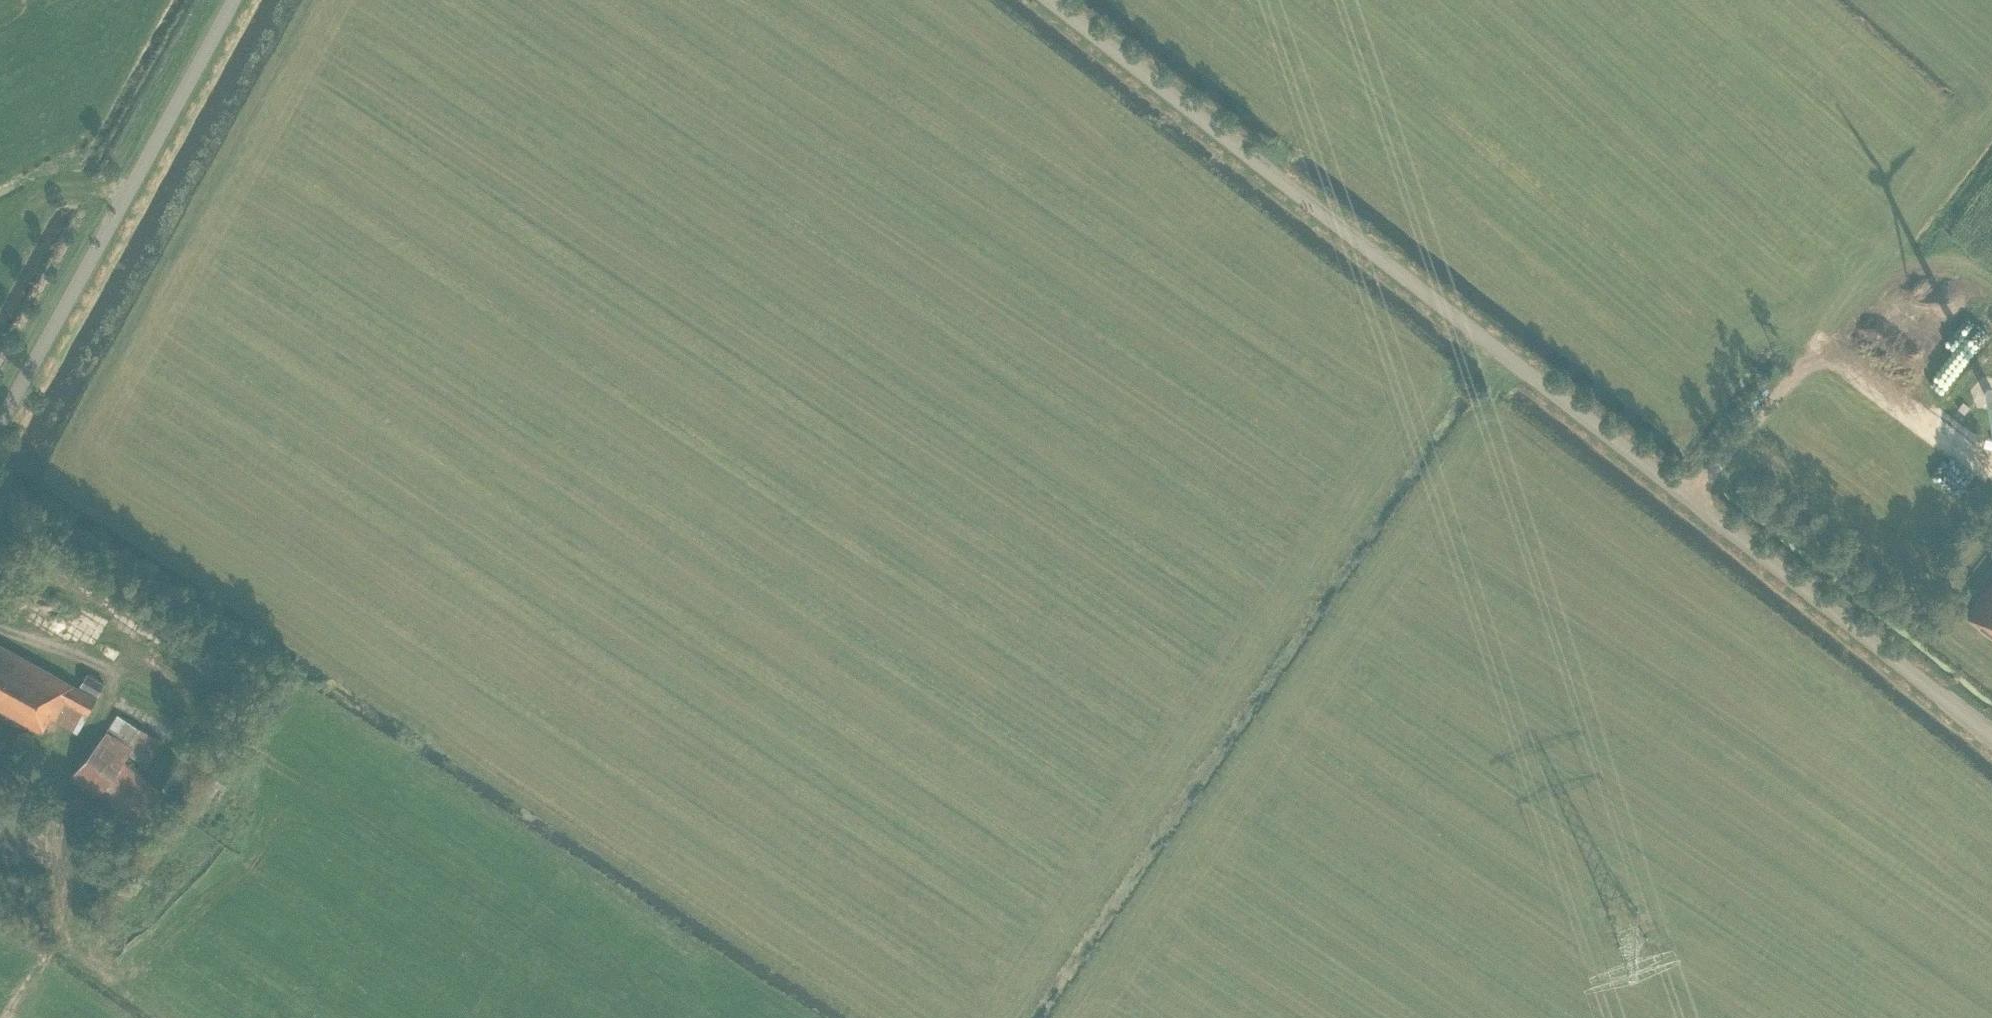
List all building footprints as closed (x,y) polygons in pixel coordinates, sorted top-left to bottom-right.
[(1989,387),(1987,388),(1985,389),(1984,391),(1984,393),(1984,395),(1985,396),(1987,398),(1989,398),(1991,398),(1991,397),(1991,388),(1989,387)] [(1971,607),(1974,609),(1969,616),(1991,634),(1991,580),(1971,607)] [(88,712),(96,697),(0,644),(0,708),(42,731),(50,717),(77,732),(88,712)] [(69,777),(95,797),(125,758),(129,753),(148,765),(162,740),(117,713),(107,729),(69,777)] [(95,797),(90,803),(137,842),(172,797),(125,758),(95,797)] [(125,947),(132,934),(119,927),(112,939),(125,947)]
